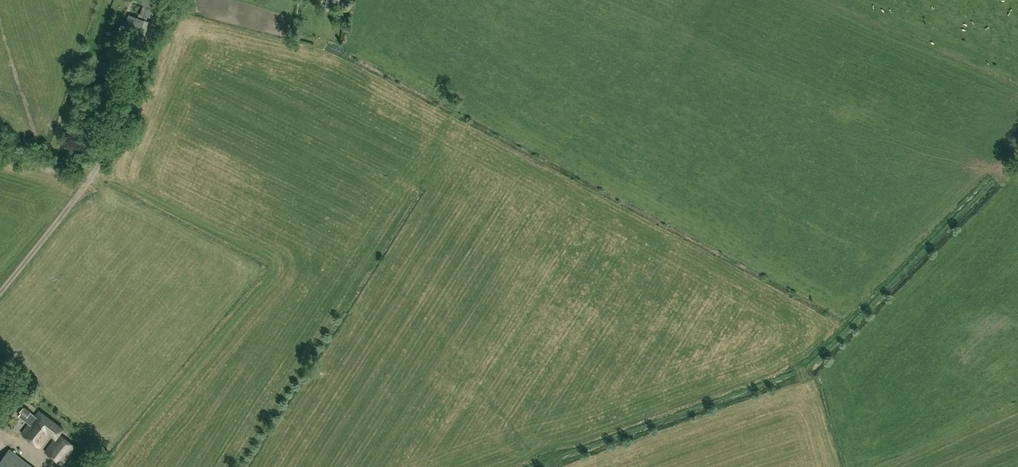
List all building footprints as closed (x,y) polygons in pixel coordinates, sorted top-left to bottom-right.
[(153,0),(137,0),(137,1),(144,4),(140,14),(151,18),(154,10),(150,9),(153,0)] [(140,18),(133,37),(143,40),(149,21),(140,18)] [(31,408),(33,403),(25,398),(22,403),(31,408)] [(76,446),(60,434),(63,429),(39,410),(36,414),(32,410),(25,404),(21,409),(22,411),(20,414),(30,422),(22,433),(40,447),(50,434),(56,438),(46,452),(62,464),(76,446)] [(9,449),(0,461),(0,466),(33,466),(9,449)]
